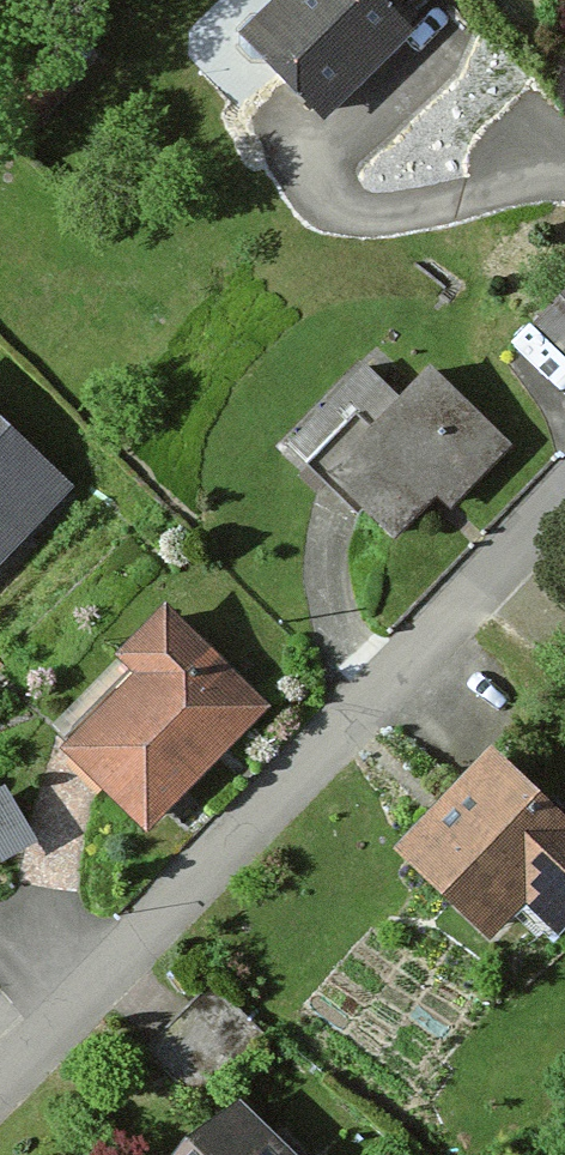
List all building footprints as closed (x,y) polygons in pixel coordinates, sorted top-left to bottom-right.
[(235,30),(322,115),(411,24),(387,0),(264,0),(235,30)] [(471,293),(564,384),(564,201),(563,199),(471,293)] [(363,370),(296,448),(332,479),(418,552),(512,443),(423,368),(397,399),(363,370)] [(68,487),(0,424),(0,560),(68,487)] [(166,598),(106,653),(135,684),(64,750),(140,832),(271,710),(166,598)] [(394,865),(484,955),(540,899),(564,924),(564,794),(515,744),(394,865)] [(202,1154),(312,1154),(258,1101),(202,1154)]
